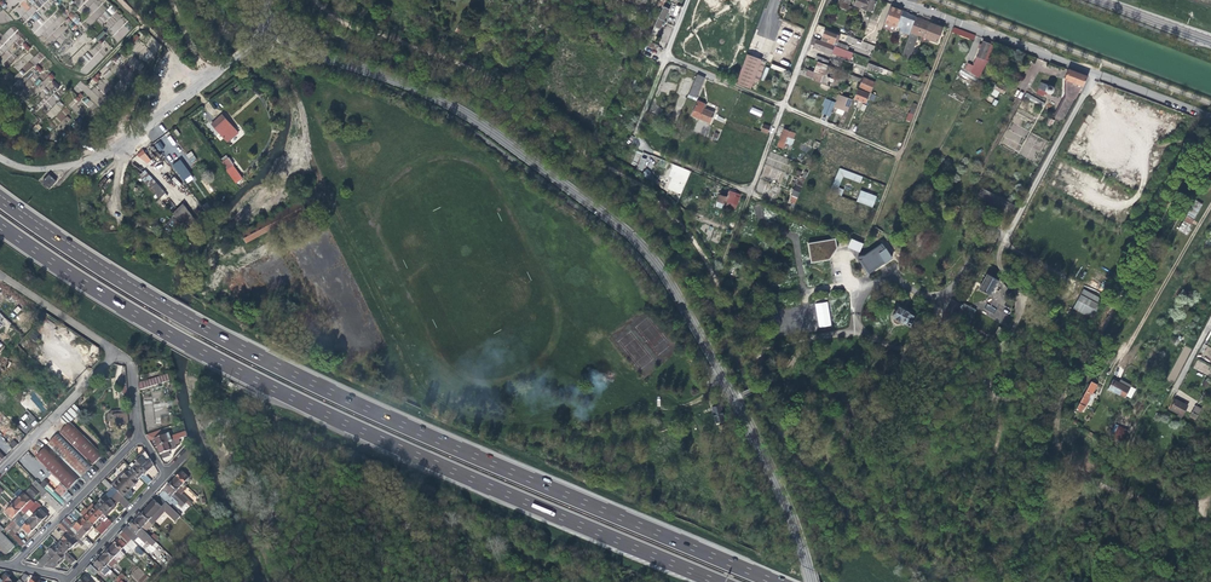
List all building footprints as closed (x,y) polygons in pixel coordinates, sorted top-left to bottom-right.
[(55,0),(38,0),(36,3),(33,0),(28,0),(27,1),(25,0),(19,6),(26,12),(21,16),(26,21),(30,17),(35,22),(40,17),(36,12),(39,9),(43,13),(55,0)] [(670,2),(666,0),(662,9),(660,13),(654,26),(657,28),(660,29),(666,16),(669,10),(667,9),(670,2)] [(662,9),(666,0),(659,0),(656,6),(662,9)] [(851,0),(840,0),(836,7),(846,11),(851,0)] [(872,11),(876,1),(873,0),(858,0),(856,6),(872,12),(872,11)] [(876,1),(872,11),(879,14),(883,3),(876,1)] [(111,14),(115,10),(110,6),(107,10),(111,14)] [(890,7),(885,22),(889,23),(900,27),(903,28),(902,32),(895,49),(903,52),(915,18),(916,17),(908,14),(908,13),(902,11),(890,7)] [(929,22),(915,18),(903,52),(901,55),(908,58),(916,36),(918,37),(923,39),(924,37),(937,42),(942,27),(929,22)] [(464,28),(458,25),(455,31),(462,34),(464,28)] [(654,35),(657,28),(654,26),(645,45),(657,51),(659,47),(650,43),(654,36),(654,35)] [(877,41),(881,32),(875,29),(867,26),(863,36),(877,41)] [(970,38),(972,34),(954,27),(952,31),(970,38)] [(827,42),(833,45),(835,41),(837,42),(839,36),(825,30),(821,40),(827,42)] [(104,31),(95,37),(97,40),(106,34),(104,31)] [(910,59),(918,37),(916,36),(908,58),(910,59)] [(831,52),(851,60),(854,52),(833,45),(817,39),(812,37),(810,43),(814,45),(814,47),(831,53),(831,52)] [(847,37),(845,43),(873,51),(875,44),(847,37)] [(977,56),(987,60),(995,45),(991,44),(983,41),(977,56)] [(24,43),(21,46),(28,51),(30,47),(24,43)] [(88,62),(92,57),(86,52),(82,58),(88,62)] [(112,60),(116,63),(121,57),(117,54),(112,60)] [(761,59),(746,54),(746,55),(735,83),(749,89),(752,81),(757,83),(765,63),(760,61),(761,59)] [(978,77),(987,60),(977,56),(973,65),(971,72),(978,77)] [(803,63),(801,66),(827,76),(829,67),(817,62),(815,68),(803,63)] [(30,63),(19,72),(22,75),(33,66),(30,63)] [(965,70),(971,72),(973,65),(967,63),(965,70)] [(950,91),(948,95),(963,104),(977,78),(961,68),(954,81),(949,90),(950,91)] [(1068,69),(1064,79),(1066,80),(1066,96),(1055,116),(1062,120),(1074,99),(1075,100),(1087,77),(1068,69)] [(834,79),(814,72),(812,77),(821,80),(820,82),(827,85),(828,82),(832,83),(834,79)] [(98,73),(92,78),(95,82),(101,76),(98,73)] [(696,74),(688,95),(697,99),(706,78),(696,74)] [(863,78),(860,87),(871,91),(875,83),(863,78)] [(801,79),(798,86),(807,90),(810,82),(801,79)] [(1053,115),(1055,116),(1066,96),(1066,80),(1064,79),(1064,95),(1053,115)] [(829,86),(815,81),(814,86),(827,91),(829,86)] [(1041,82),(1038,89),(1048,93),(1051,94),(1054,87),(1041,82)] [(997,96),(998,92),(1004,94),(1007,86),(996,83),(992,94),(997,96)] [(857,89),(854,99),(865,103),(869,94),(857,89)] [(1043,106),(1045,102),(1026,93),(1024,96),(1043,106)] [(843,123),(852,100),(840,96),(835,107),(844,111),(840,122),(843,123)] [(89,108),(94,104),(86,97),(82,102),(89,108)] [(824,107),(822,113),(830,117),(836,103),(826,98),(822,106),(824,107)] [(59,101),(47,114),(52,119),(64,106),(59,101)] [(705,104),(698,101),(692,116),(710,123),(714,113),(703,108),(705,104)] [(66,115),(70,111),(66,107),(57,116),(66,124),(70,119),(66,115)] [(751,107),(749,112),(761,117),(763,111),(751,107)] [(215,128),(227,143),(238,134),(225,118),(221,122),(215,128)] [(777,146),(782,148),(785,149),(788,144),(791,145),(795,133),(783,129),(781,136),(777,146)] [(159,141),(154,145),(159,151),(164,147),(159,141)] [(149,158),(143,150),(140,152),(137,155),(146,161),(149,158)] [(191,151),(186,155),(191,163),(197,159),(191,151)] [(637,169),(643,171),(647,160),(641,158),(637,169)] [(172,164),(184,185),(193,180),(181,159),(172,164)] [(236,181),(241,178),(232,166),(228,170),(236,181)] [(860,183),(863,176),(839,168),(831,191),(841,194),(843,189),(839,188),(843,177),(860,183)] [(647,177),(651,173),(647,169),(642,173),(647,177)] [(806,176),(828,186),(831,187),(834,180),(809,170),(806,176)] [(690,173),(684,171),(681,178),(684,179),(687,180),(690,173)] [(146,173),(140,179),(158,197),(159,199),(161,198),(159,195),(163,191),(146,173)] [(49,174),(41,181),(49,189),(56,182),(49,174)] [(669,187),(679,191),(684,179),(681,178),(675,175),(673,180),(669,187)] [(174,176),(172,179),(178,186),(181,184),(174,176)] [(679,191),(675,202),(678,204),(687,180),(684,179),(679,191)] [(295,190),(303,186),(302,183),(301,184),(300,182),(293,185),(294,187),(294,188),(295,190)] [(795,203),(802,187),(803,184),(797,182),(789,201),(795,203)] [(977,197),(989,203),(1001,210),(1011,215),(1016,205),(983,187),(977,197)] [(861,190),(856,201),(873,208),(877,196),(861,190)] [(730,195),(726,207),(733,210),(737,197),(736,197),(737,194),(734,193),(731,192),(730,195)] [(819,201),(824,204),(827,197),(827,196),(824,195),(822,194),(819,201)] [(715,207),(721,208),(723,204),(724,204),(726,197),(719,195),(715,207)] [(1191,207),(1178,230),(1185,234),(1202,205),(1194,200),(1191,206),(1191,207)] [(184,205),(174,214),(191,233),(199,225),(184,205)] [(181,224),(172,218),(167,227),(176,232),(181,224)] [(867,245),(850,238),(846,247),(859,252),(860,249),(865,251),(867,245)] [(836,240),(809,245),(812,263),(830,261),(834,254),(837,250),(836,240)] [(1000,244),(997,242),(991,253),(993,255),(1000,244)] [(881,244),(864,255),(857,256),(859,260),(867,272),(867,273),(868,273),(869,273),(890,259),(890,258),(890,257),(881,244)] [(987,274),(979,289),(991,295),(999,281),(987,274)] [(1083,289),(1073,308),(1091,318),(1101,298),(1083,289)] [(943,322),(951,326),(952,324),(957,315),(962,306),(952,300),(943,316),(945,317),(943,322)] [(828,302),(815,303),(818,328),(831,326),(828,302)] [(975,310),(963,304),(962,306),(957,315),(962,318),(961,320),(968,324),(975,310)] [(985,309),(994,313),(996,308),(987,304),(985,309)] [(911,319),(914,315),(897,306),(892,315),(893,316),(892,319),(893,322),(897,324),(900,323),(902,322),(903,323),(904,322),(911,326),(914,320),(911,319)] [(28,322),(22,315),(19,318),(23,323),(24,322),(26,324),(28,322)] [(1086,347),(1080,344),(1070,363),(1076,366),(1086,347)] [(53,380),(65,392),(73,383),(61,371),(53,380)] [(168,375),(138,380),(139,388),(169,382),(168,375)] [(1051,377),(1044,391),(1051,394),(1058,380),(1051,377)] [(1112,381),(1108,390),(1124,398),(1129,389),(1112,381)] [(1093,394),(1098,386),(1092,382),(1077,410),(1082,413),(1084,408),(1086,408),(1088,405),(1090,406),(1096,396),(1093,394)] [(1181,408),(1184,404),(1175,399),(1170,409),(1179,413),(1177,416),(1181,418),(1186,410),(1185,410),(1181,408)] [(1201,415),(1208,419),(1210,414),(1210,403),(1208,402),(1201,415)] [(68,411),(65,414),(72,421),(81,412),(74,405),(68,411)] [(712,408),(718,430),(726,427),(723,416),(720,406),(712,408)] [(1195,406),(1190,416),(1195,419),(1201,409),(1195,406)] [(33,417),(35,419),(38,422),(44,416),(39,411),(33,417)] [(72,421),(65,414),(60,419),(67,426),(60,433),(93,466),(103,456),(71,423),(72,421)] [(128,424),(127,414),(110,416),(111,426),(128,424)] [(1064,420),(1108,446),(1109,443),(1086,429),(1086,430),(1078,425),(1080,422),(1067,414),(1064,420)] [(1201,415),(1190,435),(1197,439),(1208,419),(1201,415)] [(1040,418),(1025,447),(1033,451),(1048,422),(1040,418)] [(27,427),(30,431),(38,422),(35,419),(27,427)] [(1122,440),(1127,430),(1118,426),(1113,436),(1122,440)] [(165,435),(154,439),(157,446),(161,458),(161,459),(165,467),(168,464),(163,457),(172,454),(170,451),(169,447),(188,441),(185,434),(185,432),(166,438),(165,435)] [(59,434),(47,446),(81,478),(92,467),(59,434)] [(13,439),(9,444),(13,448),(18,444),(13,439)] [(40,453),(35,458),(68,490),(79,479),(80,478),(47,446),(46,447),(40,453)] [(135,459),(137,461),(145,452),(144,450),(138,456),(135,459)] [(139,463),(132,470),(135,472),(148,458),(145,452),(137,461),(139,463)] [(153,465),(148,458),(135,472),(141,478),(148,485),(152,481),(145,474),(148,470),(153,465)] [(121,476),(111,486),(117,491),(135,472),(132,470),(130,467),(121,476)] [(180,473),(176,477),(186,486),(192,480),(182,471),(180,473)] [(123,497),(141,478),(135,472),(117,491),(123,497)] [(187,488),(186,486),(176,477),(173,481),(169,484),(180,495),(187,488)] [(1144,486),(1156,494),(1162,485),(1150,477),(1144,486)] [(99,503),(95,507),(99,510),(117,491),(111,486),(105,480),(102,483),(110,491),(107,493),(105,495),(103,493),(99,497),(102,499),(98,503),(99,503)] [(46,491),(35,481),(32,485),(42,495),(46,491)] [(187,502),(180,495),(169,484),(167,487),(163,491),(171,498),(181,508),(187,502)] [(44,489),(46,491),(50,495),(55,491),(48,485),(44,489)] [(57,488),(55,491),(50,495),(60,505),(64,501),(66,503),(72,497),(60,485),(57,488)] [(1090,494),(1067,485),(1063,495),(1086,504),(1090,494)] [(31,487),(26,492),(34,499),(39,494),(31,487)] [(192,492),(197,497),(201,492),(202,492),(197,487),(192,492)] [(42,495),(39,499),(43,502),(46,499),(58,511),(62,507),(60,505),(50,495),(46,491),(42,495)] [(130,504),(123,497),(117,491),(99,510),(106,516),(113,508),(116,505),(123,511),(130,504)] [(163,491),(158,496),(166,503),(170,500),(171,498),(163,491)] [(22,496),(18,500),(29,510),(42,523),(45,519),(48,516),(41,510),(42,508),(36,502),(36,501),(34,503),(24,493),(22,496)] [(175,511),(170,506),(166,503),(158,496),(154,502),(149,507),(159,517),(165,511),(174,520),(178,515),(175,511)] [(29,510),(18,500),(16,502),(11,507),(22,517),(35,530),(39,525),(42,523),(29,510)] [(107,529),(113,523),(106,516),(99,510),(95,507),(93,504),(90,507),(87,510),(90,512),(107,529)] [(16,524),(22,517),(11,507),(8,510),(5,513),(13,521),(5,530),(8,533),(11,530),(16,524)] [(152,524),(159,517),(149,507),(145,510),(142,514),(149,521),(152,524)] [(85,518),(88,522),(93,526),(95,524),(104,533),(107,529),(90,512),(87,516),(85,518)] [(142,529),(149,521),(142,514),(138,518),(134,522),(142,529)] [(82,515),(75,523),(78,525),(85,518),(82,515)] [(35,530),(22,517),(16,524),(25,533),(28,536),(35,530)] [(66,519),(63,523),(68,527),(75,535),(88,522),(85,518),(78,525),(75,523),(75,522),(72,525),(66,519)] [(89,531),(93,526),(88,522),(75,535),(85,544),(89,548),(93,544),(84,536),(89,531)] [(145,532),(142,529),(134,522),(132,524),(128,528),(145,544),(147,541),(151,545),(155,542),(145,532)] [(62,541),(59,544),(63,548),(73,537),(75,535),(68,527),(63,523),(58,527),(64,532),(65,534),(63,536),(65,537),(63,539),(62,540),(62,541)] [(0,526),(0,545),(4,548),(9,553),(15,547),(1,533),(4,530),(0,526)] [(125,528),(122,531),(131,540),(133,542),(137,538),(125,528)] [(8,533),(22,547),(25,544),(11,530),(8,533)] [(127,545),(131,540),(122,531),(117,537),(119,539),(116,541),(113,544),(124,554),(125,555),(131,549),(127,545)] [(1174,534),(1170,542),(1175,545),(1180,537),(1174,534)] [(82,547),(85,544),(75,535),(73,537),(63,548),(67,552),(70,549),(71,550),(73,547),(77,543),(82,547)] [(38,562),(44,567),(63,548),(59,544),(55,540),(51,544),(55,547),(52,549),(50,548),(49,550),(46,553),(38,562)] [(116,562),(124,554),(113,544),(109,549),(106,552),(116,562)] [(137,546),(134,549),(141,556),(143,558),(146,554),(145,553),(137,546)] [(76,561),(67,552),(63,548),(44,567),(54,569),(58,565),(56,564),(60,560),(63,557),(71,565),(76,561)] [(117,563),(116,562),(106,552),(103,555),(99,559),(110,570),(117,563)] [(112,572),(110,570),(99,559),(96,562),(93,565),(105,576),(108,574),(109,575),(112,572)] [(98,572),(90,565),(87,569),(95,576),(98,572)] [(130,566),(125,570),(127,572),(129,574),(134,569),(131,567),(130,566)] [(0,579),(3,581),(12,581),(9,578),(10,577),(6,573),(0,579)] [(122,573),(118,577),(118,578),(120,579),(122,581),(126,577),(124,575),(122,573)]
